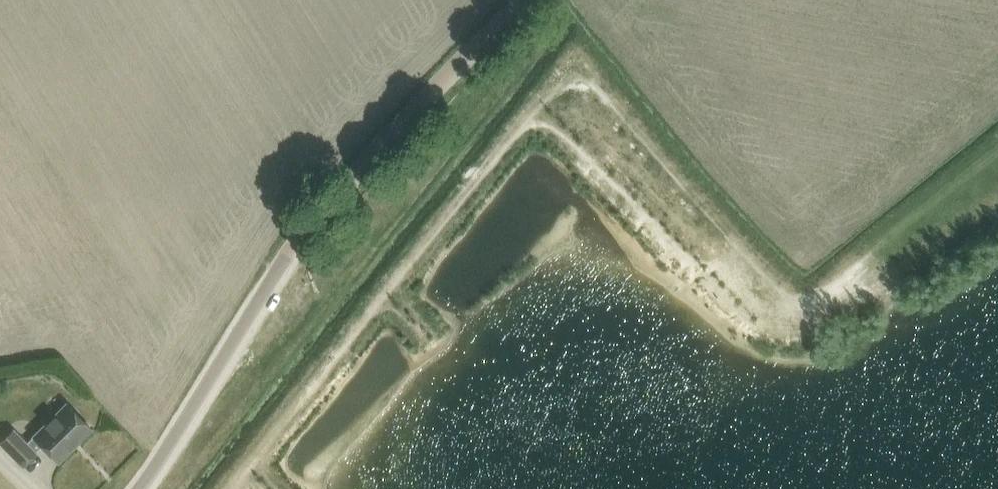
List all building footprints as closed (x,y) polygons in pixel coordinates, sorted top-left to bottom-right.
[(92,428),(67,403),(66,404),(27,442),(14,430),(1,443),(23,465),(37,452),(36,452),(43,445),(59,461),(92,428)]
